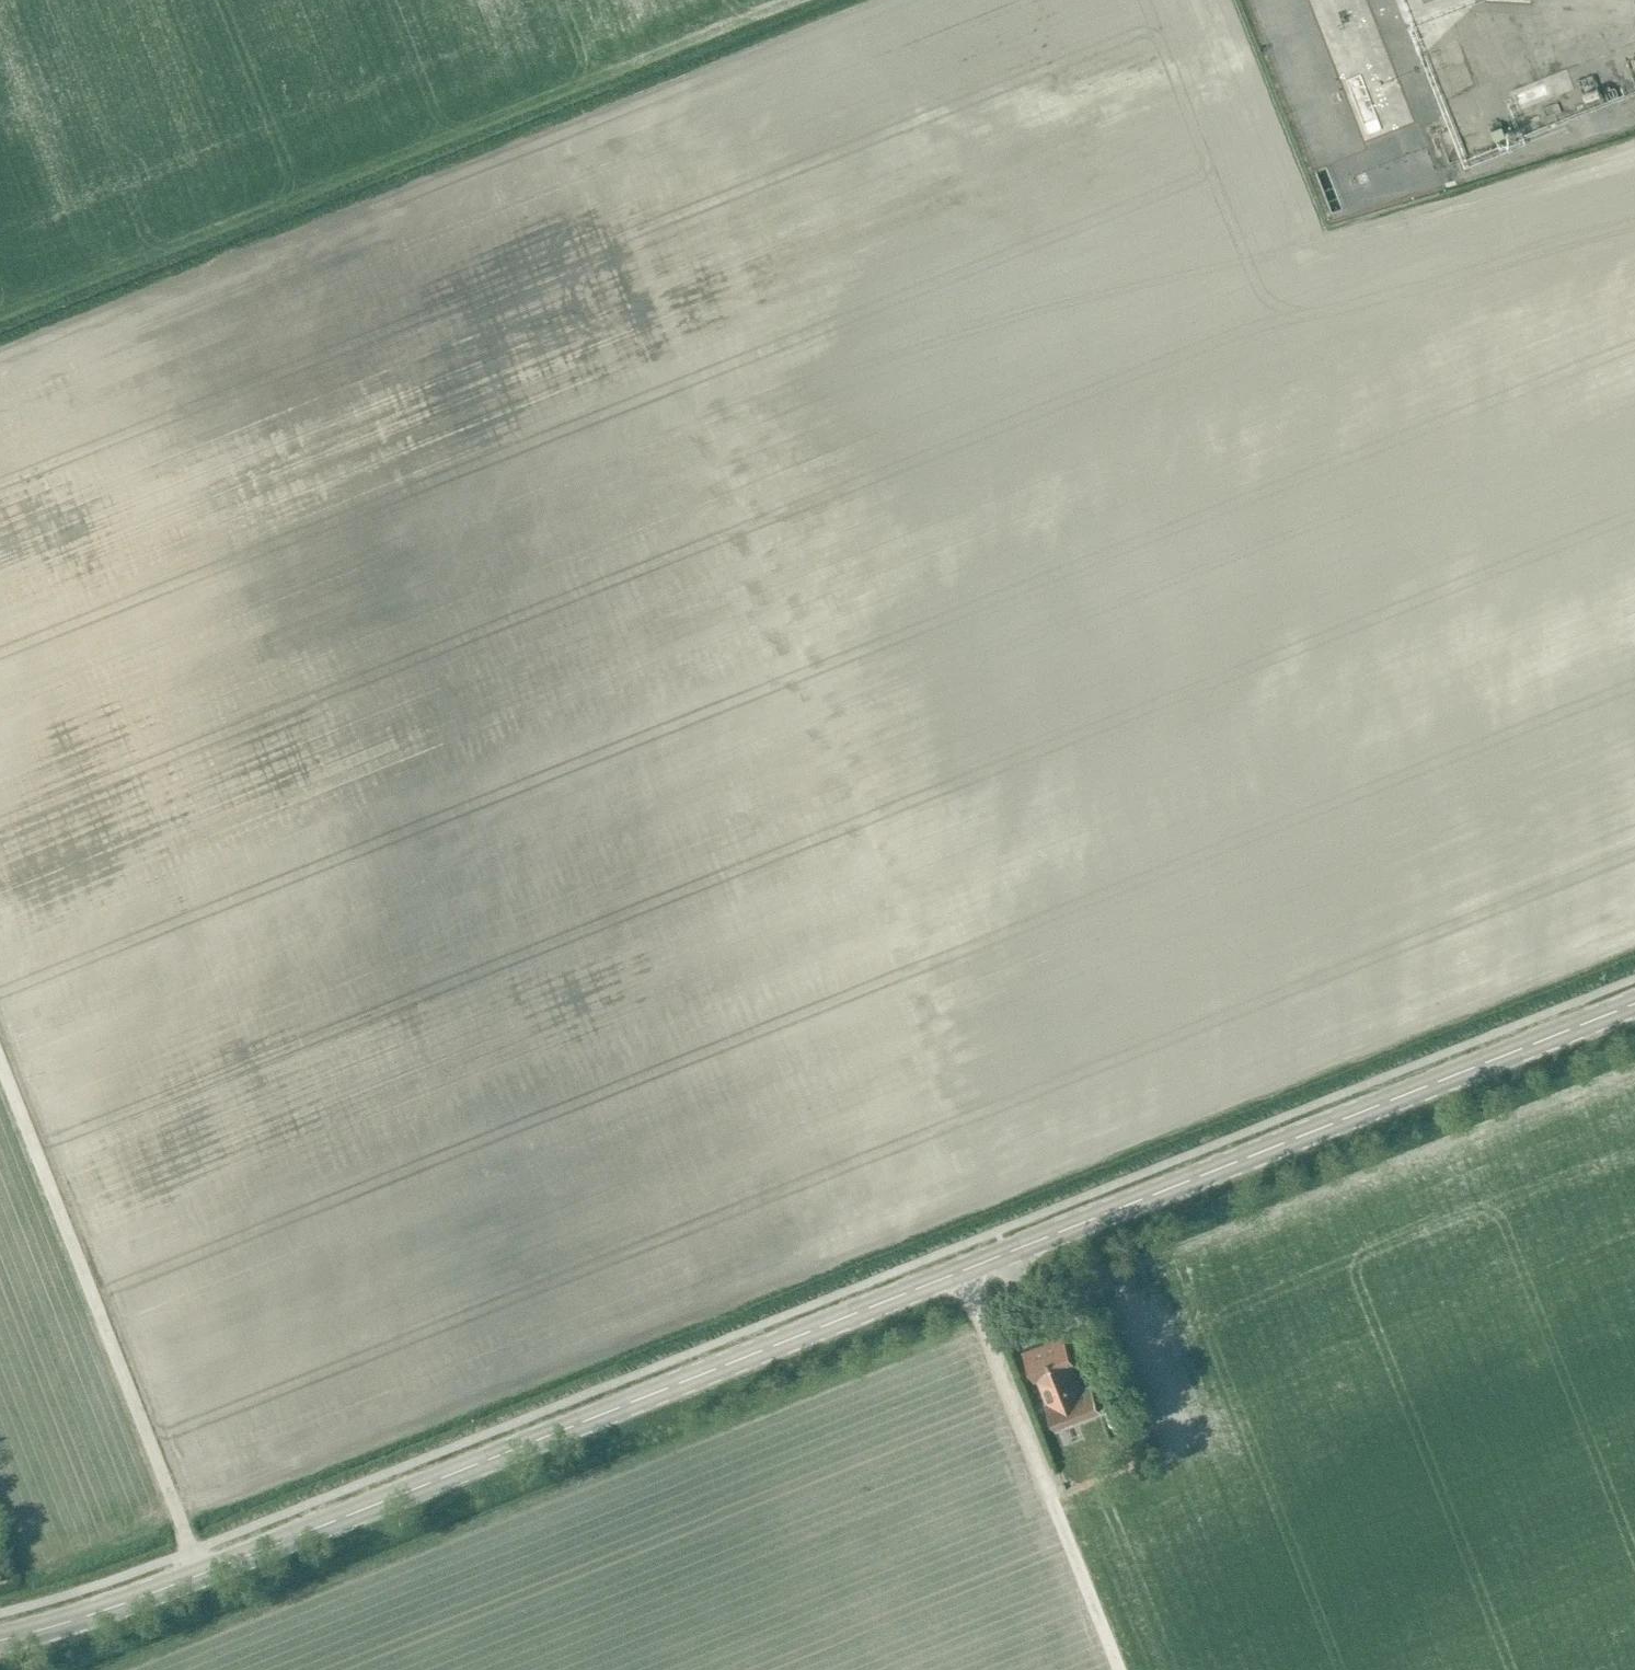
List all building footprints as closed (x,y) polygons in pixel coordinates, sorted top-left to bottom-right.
[(1317,63),(1344,56),(1352,87),(1339,90),(1352,136),(1383,127),(1382,124),(1399,119),(1387,74),(1367,80),(1373,103),(1360,106),(1354,85),(1362,83),(1357,63),(1362,62),(1365,75),(1382,71),(1376,50),(1371,51),(1360,10),(1355,11),(1352,0),(1300,0),(1317,63)] [(1510,16),(1527,17),(1528,2),(1512,1),(1510,16)] [(1496,87),(1503,107),(1541,92),(1534,72),(1496,87)] [(1358,175),(1363,190),(1401,177),(1396,163),(1358,175)] [(1063,1335),(1022,1352),(1033,1381),(1035,1380),(1054,1429),(1101,1410),(1089,1381),(1082,1384),(1074,1365),(1075,1364),(1063,1335)]
